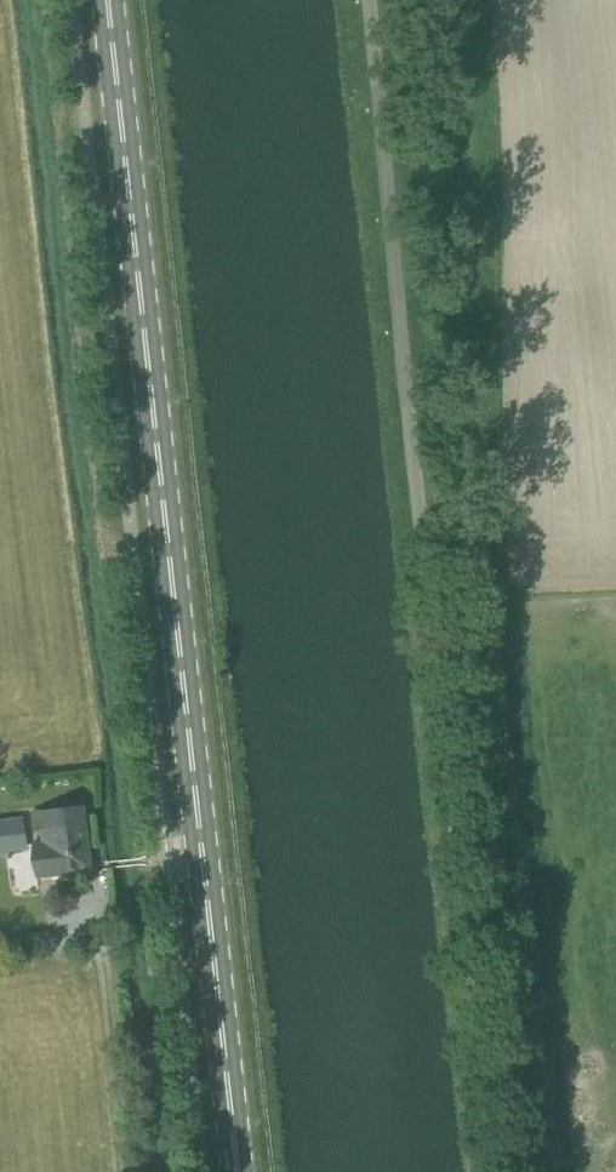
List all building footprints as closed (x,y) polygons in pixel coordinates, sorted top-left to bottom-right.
[(81,805),(32,810),(33,827),(40,827),(46,876),(89,871),(81,805)] [(26,850),(22,816),(0,819),(0,852),(26,850)]
